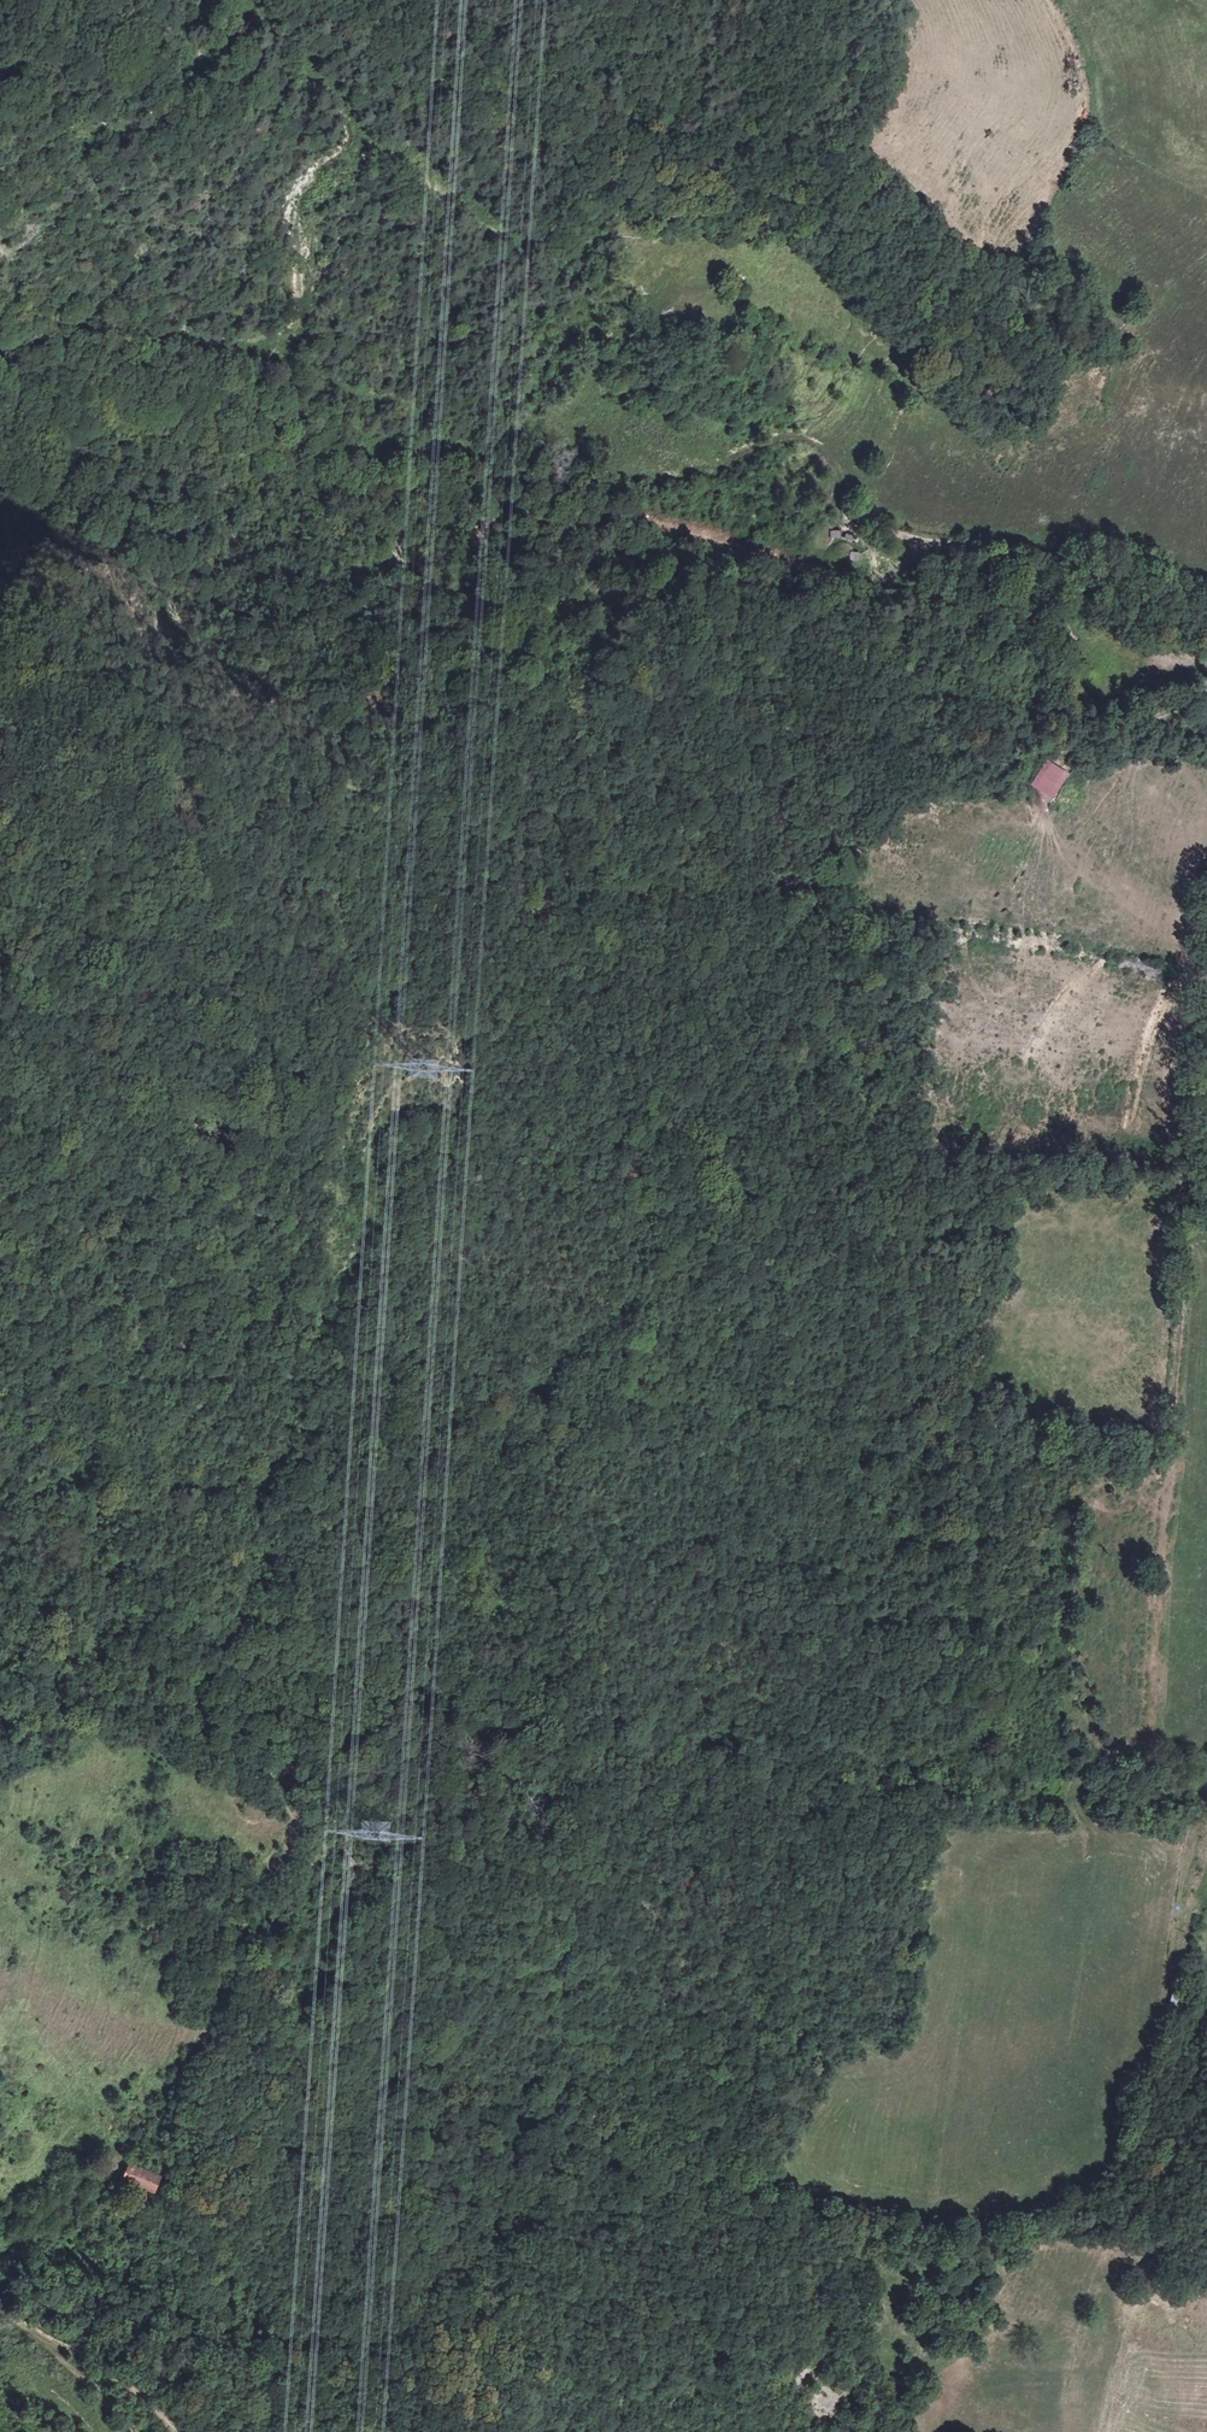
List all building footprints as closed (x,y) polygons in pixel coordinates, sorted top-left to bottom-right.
[(1054,799),(1070,772),(1048,760),(1033,787),(1054,799)] [(154,2197),(162,2178),(128,2164),(120,2183),(154,2197)]
